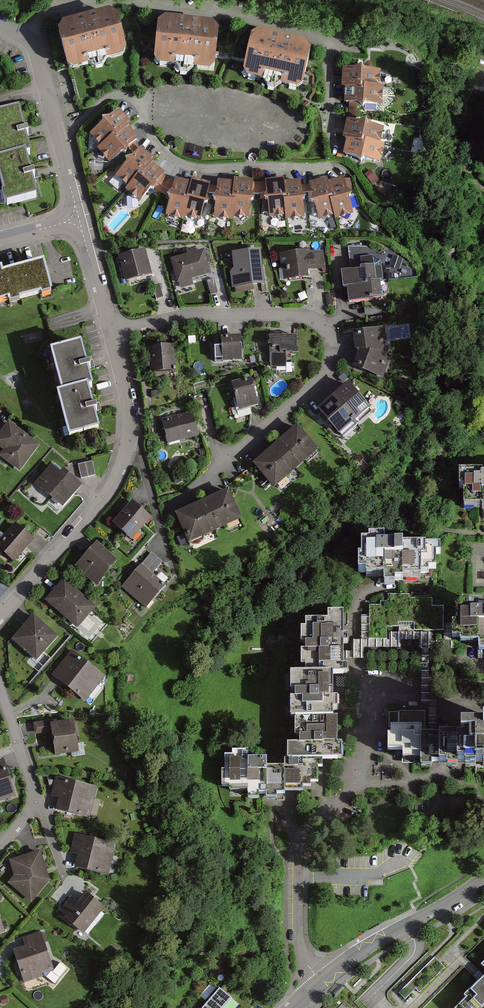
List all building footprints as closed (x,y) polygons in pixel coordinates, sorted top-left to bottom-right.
[(62,28),(72,67),(131,52),(121,13),(62,28)] [(165,21),(160,60),(217,68),(222,29),(165,21)] [(259,33),(249,74),(304,87),(314,47),(259,33)] [(366,43),(365,51),(377,52),(378,44),(366,43)] [(382,71),(348,70),(348,84),(381,86),(382,71)] [(384,88),(351,86),(350,101),(383,102),(384,88)] [(363,103),(353,102),(353,118),(362,119),(363,103)] [(133,123),(121,110),(94,133),(105,146),(130,126),(133,123)] [(0,117),(0,159),(26,152),(31,151),(20,112),(0,117)] [(353,119),(349,137),(352,138),(369,142),(369,139),(387,142),(390,127),(374,123),(372,119),(365,121),(353,119)] [(113,163),(141,139),(130,126),(105,146),(102,149),(113,163)] [(352,138),(349,154),(386,162),(390,143),(387,142),(369,139),(369,142),(352,138)] [(144,148),(118,176),(132,188),(155,163),(157,160),(144,148)] [(3,202),(37,193),(26,152),(0,159),(0,190),(3,202)] [(142,201),(167,173),(155,163),(132,188),(130,191),(142,201)] [(329,180),(312,184),(320,219),(338,214),(330,184),(329,180)] [(356,215),(347,180),(330,184),(338,214),(339,219),(356,215)] [(252,218),(255,183),(239,181),(238,185),(235,216),(252,218)] [(286,181),(269,182),(272,218),(289,217),(286,183),(286,181)] [(306,218),(303,181),(286,183),(289,217),(289,220),(306,218)] [(195,186),(178,182),(170,214),(187,218),(187,216),(195,186)] [(187,216),(203,220),(211,186),(196,183),(195,186),(187,216)] [(238,185),(221,184),(217,219),(235,221),(235,216),(238,185)] [(207,249),(173,259),(182,290),(195,286),(193,279),(214,273),(207,249)] [(147,250),(121,257),(127,281),(154,275),(147,250)] [(268,285),(263,250),(236,254),(238,272),(233,272),(235,289),(268,285)] [(284,272),(286,272),(287,280),(312,278),(311,270),(327,269),(325,252),(283,255),(284,272)] [(54,295),(46,264),(5,275),(12,300),(13,306),(22,303),(21,300),(43,294),(44,297),(54,295)] [(375,265),(360,267),(360,269),(341,271),(343,287),(347,287),(377,283),(375,265)] [(0,271),(0,301),(1,301),(1,303),(12,300),(5,275),(4,270),(0,271)] [(215,279),(209,281),(212,294),(219,292),(215,279)] [(373,297),(382,296),(381,283),(377,283),(347,287),(348,303),(373,300),(373,297)] [(160,284),(153,285),(157,299),(164,298),(160,284)] [(389,325),(356,330),(357,348),(392,351),(389,325)] [(273,366),(287,366),(287,351),(299,351),(299,337),(273,338),(273,366)] [(235,368),(234,362),(246,362),(244,338),(223,339),(224,369),(235,368)] [(87,345),(54,353),(65,394),(97,386),(87,345)] [(179,372),(176,345),(149,348),(152,375),(179,372)] [(361,349),(356,363),(386,376),(396,351),(361,349)] [(253,378),(233,384),(240,410),(260,405),(253,378)] [(374,405),(352,380),(320,408),(342,433),(374,405)] [(92,389),(60,397),(70,438),(102,430),(92,389)] [(169,443),(199,435),(193,413),(163,422),(169,443)] [(21,471),(40,445),(9,422),(0,433),(0,446),(5,450),(0,456),(21,471)] [(320,449),(300,424),(254,462),(274,486),(320,449)] [(96,475),(93,461),(78,465),(81,478),(96,475)] [(36,484),(46,492),(45,493),(64,508),(83,485),(64,469),(62,472),(52,464),(36,484)] [(483,504),(483,470),(466,470),(466,486),(472,485),(472,504),(483,504)] [(244,518),(230,488),(176,513),(190,542),(244,518)] [(152,518),(132,501),(113,524),(132,541),(152,518)] [(35,540),(16,523),(0,541),(0,550),(14,563),(35,540)] [(411,577),(430,576),(429,572),(435,572),(435,568),(443,568),(443,553),(448,553),(448,543),(411,544),(411,542),(397,543),(397,535),(376,536),(376,540),(369,540),(369,556),(365,556),(366,571),(373,571),(373,576),(392,576),(392,584),(403,584),(403,580),(411,579),(411,577)] [(117,560),(98,543),(77,566),(96,584),(117,560)] [(165,585),(152,574),(162,561),(152,553),(123,589),(147,607),(165,585)] [(78,629),(97,607),(66,580),(47,602),(78,629)] [(445,622),(463,622),(463,608),(455,608),(455,592),(434,592),(434,599),(410,599),(410,594),(388,594),(388,602),(381,602),(381,606),(370,606),(370,640),(388,640),(388,628),(399,628),(399,623),(415,623),(415,631),(445,631),(445,622)] [(463,608),(463,622),(460,622),(460,639),(468,638),(468,642),(481,642),(481,643),(482,643),(482,649),(483,649),(483,602),(470,602),(470,607),(463,607),(463,608)] [(352,643),(352,636),(347,636),(347,613),(329,613),(329,621),(308,621),(308,629),(304,629),(304,644),(309,644),(309,651),(304,651),(304,667),(307,667),(307,675),(338,675),(352,675),(352,667),(347,667),(347,643),(352,643)] [(60,638),(36,615),(13,640),(38,662),(60,638)] [(106,677),(73,651),(53,676),(86,702),(106,677)] [(344,712),(344,701),(339,701),(339,691),(338,691),(338,675),(307,675),(294,675),(294,693),(300,693),(300,700),(294,700),(294,720),(298,720),(339,720),(339,712),(344,712)] [(425,729),(426,729),(425,712),(400,712),(400,713),(390,713),(391,727),(394,727),(394,733),(389,733),(389,749),(404,749),(404,758),(423,757),(423,766),(435,766),(435,762),(453,762),(453,766),(464,766),(464,761),(483,761),(483,723),(471,723),(471,733),(464,733),(435,733),(434,732),(425,732),(425,729)] [(298,720),(298,746),(290,746),(290,759),(286,759),(286,768),(279,768),(269,768),(269,796),(269,800),(279,800),(279,795),(287,795),(287,792),(305,792),(305,787),(313,787),(313,784),(320,784),(320,768),(325,768),(325,761),(346,761),(346,745),(341,745),(341,720),(339,720),(298,720)] [(54,722),(35,725),(36,735),(54,733),(57,757),(80,754),(76,721),(54,724),(54,722)] [(249,800),(261,800),(261,796),(269,796),(269,768),(269,761),(249,761),(249,751),(231,751),(232,756),(225,756),(225,771),(221,771),(222,788),(230,788),(230,792),(249,792),(249,800)] [(4,760),(0,761),(0,803),(17,798),(4,760)] [(53,797),(61,799),(58,811),(90,818),(97,787),(57,778),(53,797)] [(116,845),(76,835),(71,855),(78,856),(75,869),(108,876),(116,845)] [(31,903),(49,881),(41,853),(9,863),(14,879),(8,885),(31,903)] [(78,904),(71,898),(60,912),(66,918),(64,920),(83,935),(104,909),(86,894),(78,904)] [(43,978),(42,975),(53,971),(41,934),(22,940),(24,948),(13,952),(24,984),(43,978)] [(468,1000),(460,1007),(483,1007),(483,980),(466,997),(468,1000)] [(220,988),(203,1007),(242,1007),(220,988)]
